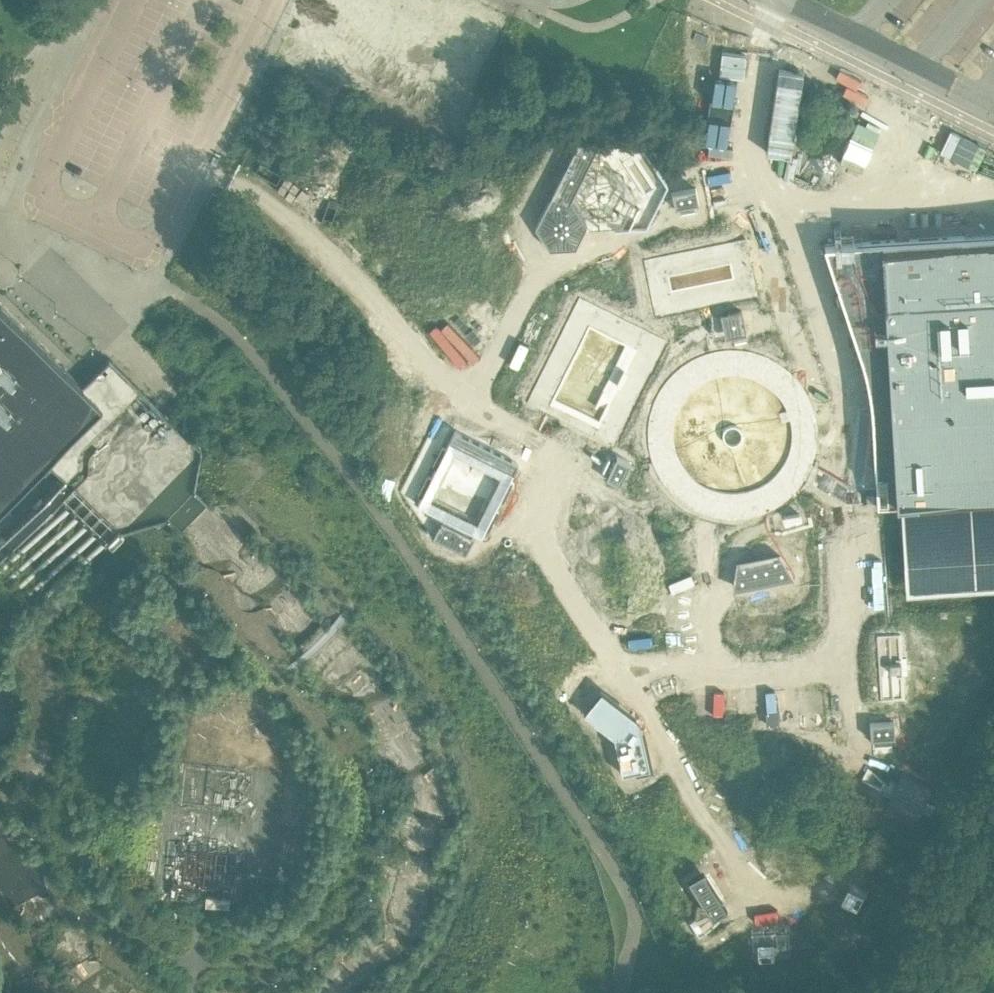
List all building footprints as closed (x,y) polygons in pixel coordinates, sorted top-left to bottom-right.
[(597,147),(578,139),(537,223),(550,245),(573,244),(584,223),(569,207),(597,147)] [(693,186),(671,190),(674,206),(696,201),(693,186)] [(866,375),(823,244),(812,207),(769,220),(822,389),(866,375)] [(823,244),(866,375),(871,408),(877,494),(877,501),(896,499),(899,530),(908,530),(911,587),(993,582),(993,234),(823,244)] [(102,405),(0,304),(0,508),(48,459),(102,405)] [(741,311),(721,315),(725,335),(745,331),(741,311)] [(499,496),(502,497),(511,479),(506,476),(515,460),(453,429),(417,502),(423,504),(420,510),(439,520),(471,536),(475,528),(479,530),(482,525),(487,527),(496,509),(493,507),(499,496)] [(630,461),(616,454),(605,476),(619,483),(630,461)] [(471,536),(439,520),(432,534),(463,549),(471,536)] [(777,551),(736,559),(732,586),(791,575),(777,551)] [(638,720),(599,690),(583,712),(614,735),(621,773),(648,767),(638,720)] [(893,720),(869,722),(870,738),(894,736),(893,720)] [(724,907),(700,869),(684,879),(709,917),(724,907)] [(864,896),(850,889),(843,904),(856,910),(864,896)] [(772,943),(757,944),(758,960),(773,959),(772,943)]
